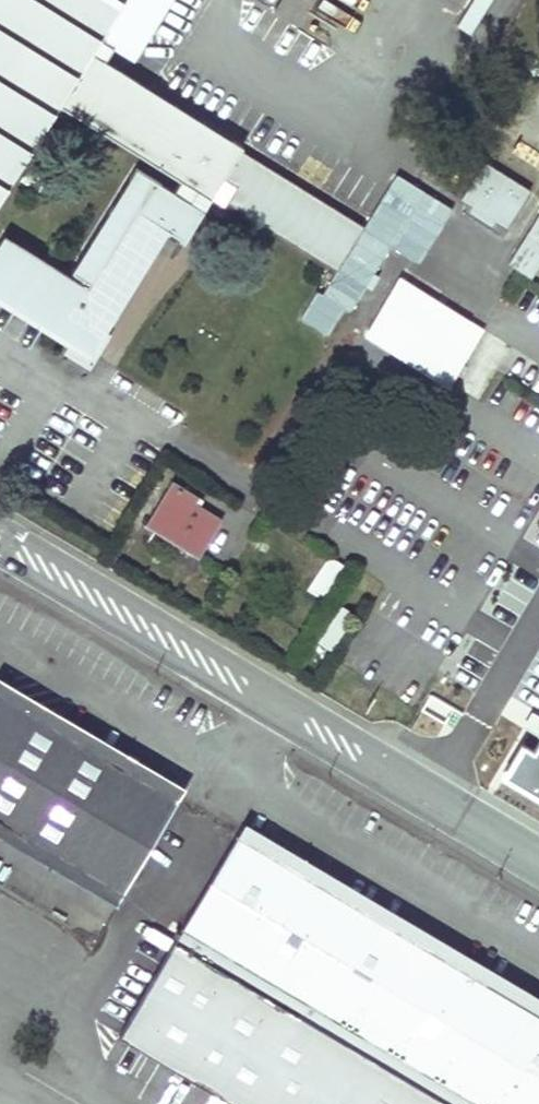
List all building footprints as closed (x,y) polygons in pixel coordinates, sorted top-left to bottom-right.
[(61,104),(183,179),(174,192),(138,169),(74,272),(95,284),(91,290),(8,238),(0,250),(0,296),(73,340),(94,353),(170,231),(186,240),(204,209),(193,202),(201,189),(213,196),(245,143),(105,57),(94,51),(101,38),(113,46),(133,58),(169,0),(0,0),(0,202),(61,104)] [(105,57),(113,46),(101,38),(94,51),(105,57)] [(463,198),(509,226),(532,188),(486,160),(463,198)] [(318,221),(234,169),(220,194),(303,246),(318,221)] [(510,262),(533,276),(538,266),(538,216),(510,262)] [(400,276),(384,302),(368,327),(437,371),(433,377),(448,386),(484,328),(470,319),(453,345),(431,331),(448,305),(400,276)] [(448,305),(431,331),(453,345),(470,319),(448,305)] [(87,366),(94,353),(73,340),(66,353),(87,366)] [(198,496),(174,480),(163,498),(171,503),(154,529),(199,558),(223,519),(195,501),(198,496)] [(171,503),(163,498),(146,524),(154,529),(171,503)] [(347,566),(329,555),(315,579),(332,590),(347,566)] [(0,684),(0,692),(181,800),(187,788),(4,678),(0,684)] [(126,892),(181,800),(0,692),(0,817),(126,892)] [(0,817),(0,837),(117,906),(126,892),(0,817)] [(246,822),(238,836),(538,1013),(538,995),(246,822)] [(238,836),(120,1037),(234,1103),(538,1103),(538,1013),(238,836)]
